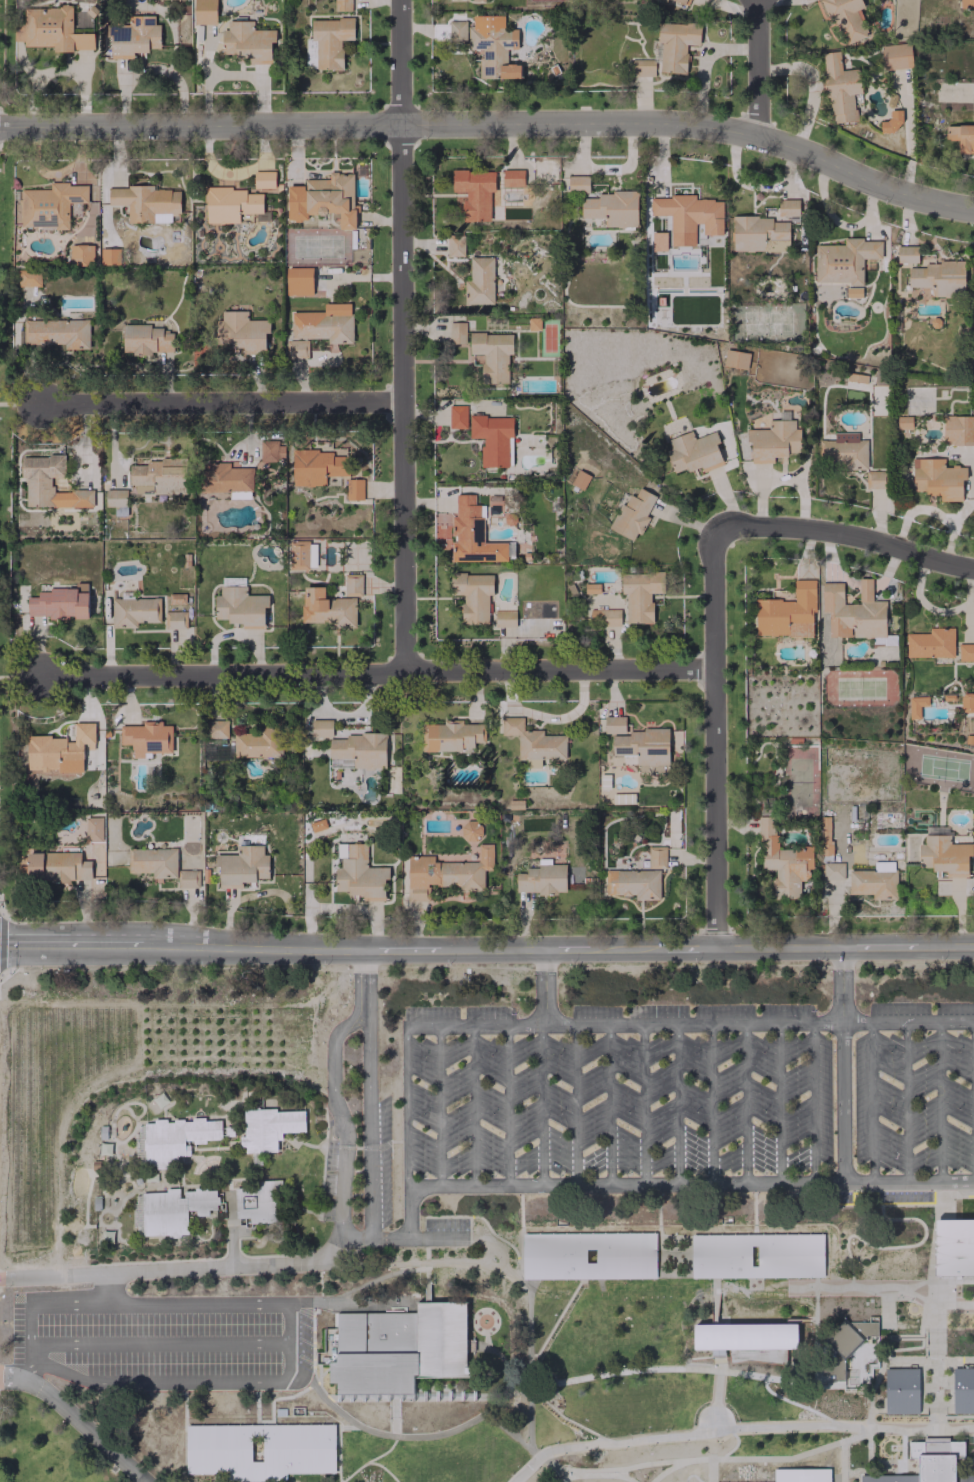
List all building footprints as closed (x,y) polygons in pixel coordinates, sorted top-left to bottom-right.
[(194,24),(216,24),(216,0),(194,0),(194,24)] [(351,0),(334,0),(334,10),(351,11),(351,0)] [(829,21),(834,19),(844,45),(865,37),(855,10),(863,7),(860,0),(821,0),(829,21)] [(93,33),(72,33),(72,7),(24,7),(24,26),(13,25),(13,41),(23,41),(23,46),(53,46),(53,50),(93,50),(93,33)] [(111,59),(133,58),(133,52),(149,52),(148,48),(160,48),(159,24),(154,24),(153,15),(130,16),(130,25),(110,26),(111,59)] [(479,78),(520,78),(520,64),(506,64),(506,49),(517,49),(517,30),(503,30),(503,15),(472,16),(472,26),(468,26),(468,49),(479,49),(479,78)] [(342,69),(341,39),(353,39),(353,19),(311,19),(311,40),(316,40),(316,69),(342,69)] [(466,21),(449,20),(448,43),(465,43),(466,21)] [(270,64),(270,41),(275,41),(275,30),(252,30),(252,21),(227,21),(227,30),(221,30),(221,53),(233,54),(233,57),(248,58),(248,64),(270,64)] [(659,72),(685,73),(687,44),(699,45),(700,24),(658,21),(657,42),(661,42),(659,72)] [(910,42),(880,45),(883,71),(912,68),(910,42)] [(859,68),(841,70),(839,51),(821,52),(824,93),(829,92),(831,123),(856,121),(853,94),(861,93),(859,68)] [(654,76),(654,59),(629,59),(629,76),(654,76)] [(899,110),(888,110),(889,121),(879,121),(880,133),(899,132),(899,110)] [(945,140),(958,140),(958,153),(973,153),(973,125),(945,126),(945,140)] [(523,186),(523,169),(502,170),(502,187),(523,186)] [(274,188),(274,171),(253,171),(254,189),(274,188)] [(588,175),(567,176),(568,192),(588,192),(588,175)] [(287,221),(307,221),(307,214),(339,214),(339,229),(354,229),(354,177),(304,177),(304,185),(287,185),(287,221)] [(20,227),(68,228),(68,203),(87,203),(87,184),(49,184),(49,189),(20,189),(20,227)] [(108,205),(128,205),(128,223),(153,222),(153,213),(179,213),(179,189),(153,189),(153,186),(108,186),(108,205)] [(205,223),(238,223),(238,213),(255,213),(255,221),(269,221),(269,211),(262,211),(262,194),(245,194),(245,187),(205,187),(205,223)] [(636,227),(637,192),(597,191),(597,198),(580,198),(580,217),(604,217),(604,227),(636,227)] [(670,232),(694,232),(694,223),(702,223),(702,235),(722,235),(722,200),(695,200),(695,196),(649,196),(649,215),(670,215),(670,232)] [(798,200),(778,200),(778,220),(789,220),(789,216),(798,216),(798,200)] [(788,222),(771,222),(771,216),(732,217),(733,251),(764,250),(764,240),(788,240),(788,222)] [(463,257),(464,235),(447,235),(446,256),(463,257)] [(881,259),(881,239),(843,239),(843,245),(815,245),(815,283),(862,283),(862,259),(881,259)] [(70,244),(70,264),(93,265),(93,245),(70,244)] [(894,262),(917,262),(917,246),(894,246),(894,262)] [(119,248),(100,248),(100,264),(119,265),(119,248)] [(464,304),(493,303),(492,256),(469,257),(469,280),(464,280),(464,304)] [(963,263),(907,265),(907,288),(931,287),(931,296),(964,295),(963,263)] [(312,294),(312,267),(285,268),(286,294),(312,294)] [(17,287),(40,286),(39,271),(17,272),(17,287)] [(861,296),(860,288),(846,288),(846,297),(861,296)] [(291,312),(291,340),(286,340),(286,358),(307,358),(307,338),(328,338),(328,352),(336,352),(336,343),(352,343),(351,303),(323,303),(323,312),(291,312)] [(269,320),(247,320),(247,311),(221,311),(221,319),(216,320),(216,346),(243,346),(243,352),(265,352),(265,332),(269,332),(269,320)] [(540,318),(528,318),(527,330),(539,330),(540,318)] [(23,321),(23,344),(64,343),(65,349),(89,349),(88,319),(23,321)] [(465,343),(465,322),(449,322),(449,343),(465,343)] [(122,326),(123,353),(173,353),(172,333),(162,333),(162,325),(122,326)] [(512,333),(469,334),(469,353),(481,353),(482,384),(508,383),(507,354),(512,354),(512,333)] [(747,369),(749,353),(725,349),(722,366),(747,369)] [(466,428),(466,405),(449,405),(449,428),(466,428)] [(751,463),(773,462),(773,455),(800,455),(799,428),(794,428),(794,419),(788,419),(788,412),(777,412),(778,420),(768,420),(768,429),(746,430),(746,441),(750,441),(751,463)] [(481,467),(512,467),(512,416),(469,416),(469,438),(481,438),(481,467)] [(973,416),(943,416),(943,445),(973,445),(973,416)] [(911,428),(910,417),(896,417),(897,428),(911,428)] [(724,464),(713,432),(693,438),(691,431),(663,440),(675,474),(700,465),(702,472),(724,464)] [(866,439),(857,439),(857,433),(833,433),(833,440),(822,440),(822,457),(839,457),(839,469),(866,469),(866,439)] [(284,460),(284,441),(260,441),(260,470),(274,470),(274,460),(284,460)] [(292,486),(325,486),(325,476),(348,476),(348,456),(331,456),(331,450),(292,450),(292,486)] [(25,506),(93,507),(93,490),(51,490),(51,477),(64,478),(64,456),(20,456),(20,478),(25,478),(25,506)] [(962,500),(961,479),(965,479),(965,466),(944,467),(943,458),(905,460),(906,491),(925,490),(925,496),(940,495),(940,501),(962,500)] [(134,493),(186,495),(187,462),(130,460),(129,484),(134,485),(134,493)] [(251,492),(252,468),(229,468),(229,462),(203,461),(202,491),(251,492)] [(570,483),(582,490),(590,476),(577,469),(570,483)] [(363,500),(363,479),(346,478),(346,500),(363,500)] [(610,530),(636,541),(647,516),(646,516),(655,495),(638,488),(634,496),(626,493),(610,530)] [(126,489),(105,490),(105,506),(114,506),(114,515),(126,515),(126,489)] [(452,562),(506,560),(506,542),(484,542),(483,505),(474,505),(474,494),(455,494),(455,513),(433,513),(434,524),(451,524),(451,536),(452,562)] [(289,541),(288,567),(322,569),(323,549),(316,549),(316,542),(289,541)] [(362,596),(361,573),(343,573),(344,597),(362,596)] [(625,623),(651,623),(652,593),(663,593),(664,573),(621,573),(620,594),(625,594),(625,623)] [(492,574),(450,574),(450,595),(462,595),(462,624),(488,624),(487,594),(492,594),(492,574)] [(828,637),(885,637),(885,600),(871,600),(871,578),(858,578),(858,604),(842,604),(842,582),(821,582),(821,612),(828,612),(828,637)] [(755,635),(813,636),(814,580),(793,580),(793,600),(755,599),(755,635)] [(88,617),(87,583),(74,583),(74,589),(37,589),(37,597),(27,597),(27,618),(88,617)] [(214,619),(228,619),(228,625),(264,625),(264,607),(268,607),(268,595),(246,595),(246,585),(219,585),(219,595),(214,595),(214,619)] [(355,627),(355,598),(324,598),(324,586),(301,587),(302,622),(332,622),(332,627),(355,627)] [(111,599),(112,628),(137,628),(137,622),(160,622),(160,598),(111,599)] [(619,625),(620,610),(589,609),(589,624),(619,625)] [(515,610),(494,610),(494,626),(515,627),(515,610)] [(164,628),(186,629),(186,612),(164,612),(164,628)] [(953,628),(929,628),(929,633),(905,633),(906,657),(953,657),(953,628)] [(958,644),(958,661),(973,660),(973,643),(958,644)] [(973,710),(973,692),(960,693),(960,710),(973,710)] [(909,719),(920,718),(919,706),(928,706),(927,696),(908,697),(909,719)] [(668,728),(641,728),(641,731),(624,731),(624,716),(604,716),(604,734),(612,734),(612,754),(638,754),(638,772),(668,772),(668,728)] [(565,759),(565,735),(541,735),(541,731),(522,731),(523,718),(501,717),(501,735),(518,735),(517,759),(526,760),(526,767),(540,768),(540,759),(565,759)] [(227,720),(206,719),(206,737),(227,738),(227,720)] [(385,733),(345,733),(345,739),(332,739),(332,719),(310,719),(311,738),(329,738),(329,768),(385,768),(385,733)] [(422,751),(462,751),(462,747),(473,747),(473,743),(485,743),(485,724),(462,724),(462,720),(443,720),(443,724),(422,724),(422,751)] [(171,725),(162,725),(162,721),(141,722),(142,726),(119,727),(119,744),(131,744),(132,757),(151,757),(151,753),(171,753),(171,725)] [(281,756),(281,727),(257,727),(257,733),(233,733),(233,757),(281,756)] [(634,804),(634,794),(613,794),(613,804),(634,804)] [(462,812),(463,841),(479,841),(479,812),(462,812)] [(777,848),(776,816),(759,817),(761,869),(773,869),(774,899),(800,898),(799,880),(809,879),(809,870),(812,869),(812,847),(777,848)] [(85,817),(85,841),(102,841),(102,817),(85,817)] [(311,831),(326,828),(324,819),(309,822),(311,831)] [(967,877),(967,855),(971,855),(971,844),(948,844),(948,826),(924,826),(924,844),(918,844),(918,867),(932,867),(932,872),(940,872),(940,877),(967,877)] [(336,892),(362,892),(362,901),(384,901),(384,879),(388,879),(388,867),(366,867),(366,843),(336,843),(336,892)] [(477,861),(433,861),(433,855),(407,855),(407,901),(428,901),(428,886),(459,885),(459,891),(483,891),(483,870),(492,870),(492,844),(477,844),(477,861)] [(268,854),(263,854),(262,845),(237,845),(237,854),(215,855),(215,866),(219,866),(219,889),(241,888),(241,881),(268,880),(268,854)] [(665,846),(648,846),(647,868),(665,869),(665,846)] [(176,848),(127,849),(128,873),(152,872),(152,877),(176,877),(176,848)] [(90,880),(90,861),(80,861),(80,852),(27,853),(27,881),(90,880)] [(565,864),(550,864),(550,858),(538,858),(538,867),(527,867),(527,873),(515,873),(515,893),(565,892),(565,864)] [(823,880),(844,879),(843,862),(822,863),(823,880)] [(604,871),(605,895),(634,894),(634,899),(659,899),(658,869),(604,871)] [(202,870),(177,870),(178,888),(202,887),(202,870)] [(872,894),(872,899),(896,899),(896,870),(848,871),(849,894),(872,894)] [(243,1110),(275,1109),(275,1112),(304,1111),(305,1132),(281,1133),(282,1136),(282,1140),(277,1140),(277,1152),(245,1154),(245,1147),(240,1147),(239,1137),(244,1137),(243,1110)] [(134,1133),(138,1133),(138,1125),(144,1125),(144,1123),(153,1123),(153,1119),(166,1119),(166,1122),(174,1122),(173,1119),(184,1119),(184,1121),(192,1121),(192,1118),(204,1117),(204,1120),(221,1120),(221,1139),(205,1140),(205,1144),(192,1144),(192,1140),(184,1141),(184,1145),(189,1145),(190,1156),(177,1156),(178,1165),(168,1165),(168,1169),(155,1169),(155,1166),(145,1166),(145,1164),(139,1164),(139,1156),(135,1157),(134,1133)] [(234,1188),(252,1187),(252,1181),(281,1179),(283,1222),(249,1224),(249,1218),(236,1219),(234,1188)] [(136,1196),(142,1196),(141,1194),(166,1193),(166,1189),(179,1189),(179,1199),(184,1198),(183,1192),(195,1192),(194,1188),(207,1188),(207,1191),(216,1191),(216,1198),(219,1197),(219,1205),(216,1205),(216,1210),(208,1210),(208,1217),(195,1217),(195,1211),(187,1211),(188,1235),(180,1235),(181,1239),(168,1240),(168,1236),(143,1237),(143,1235),(137,1235),(137,1227),(133,1228),(132,1204),(136,1204),(136,1196)] [(935,1220),(973,1220),(973,1275),(935,1275),(935,1220)] [(523,1234),(655,1233),(655,1279),(523,1280),(523,1234)] [(691,1235),(823,1234),(823,1277),(691,1279),(691,1235)] [(336,1312),(415,1312),(415,1302),(426,1301),(465,1301),(466,1364),(470,1364),(470,1377),(413,1377),(413,1394),(337,1394),(337,1386),(330,1386),(329,1362),(336,1362),(336,1312)] [(847,1321),(877,1321),(877,1337),(865,1337),(844,1357),(844,1379),(834,1379),(834,1373),(823,1373),(823,1364),(827,1364),(827,1342),(823,1338),(843,1318),(847,1321)] [(694,1325),(714,1325),(797,1324),(798,1350),(786,1350),(786,1365),(748,1359),(730,1362),(728,1351),(721,1351),(695,1352),(694,1325)] [(884,1369),(918,1369),(918,1412),(885,1413),(884,1369)] [(952,1369),(973,1369),(973,1412),(952,1412),(952,1369)] [(187,1425),(334,1425),(334,1473),(286,1473),(286,1481),(226,1481),(226,1474),(187,1474),(187,1425)] [(955,1473),(973,1473),(973,1481),(860,1481),(860,1474),(918,1474),(918,1453),(908,1453),(908,1440),(924,1440),(924,1436),(948,1436),(948,1440),(964,1440),(964,1457),(955,1457),(955,1473)] [(830,1467),(830,1481),(773,1481),(773,1468),(830,1467)]
